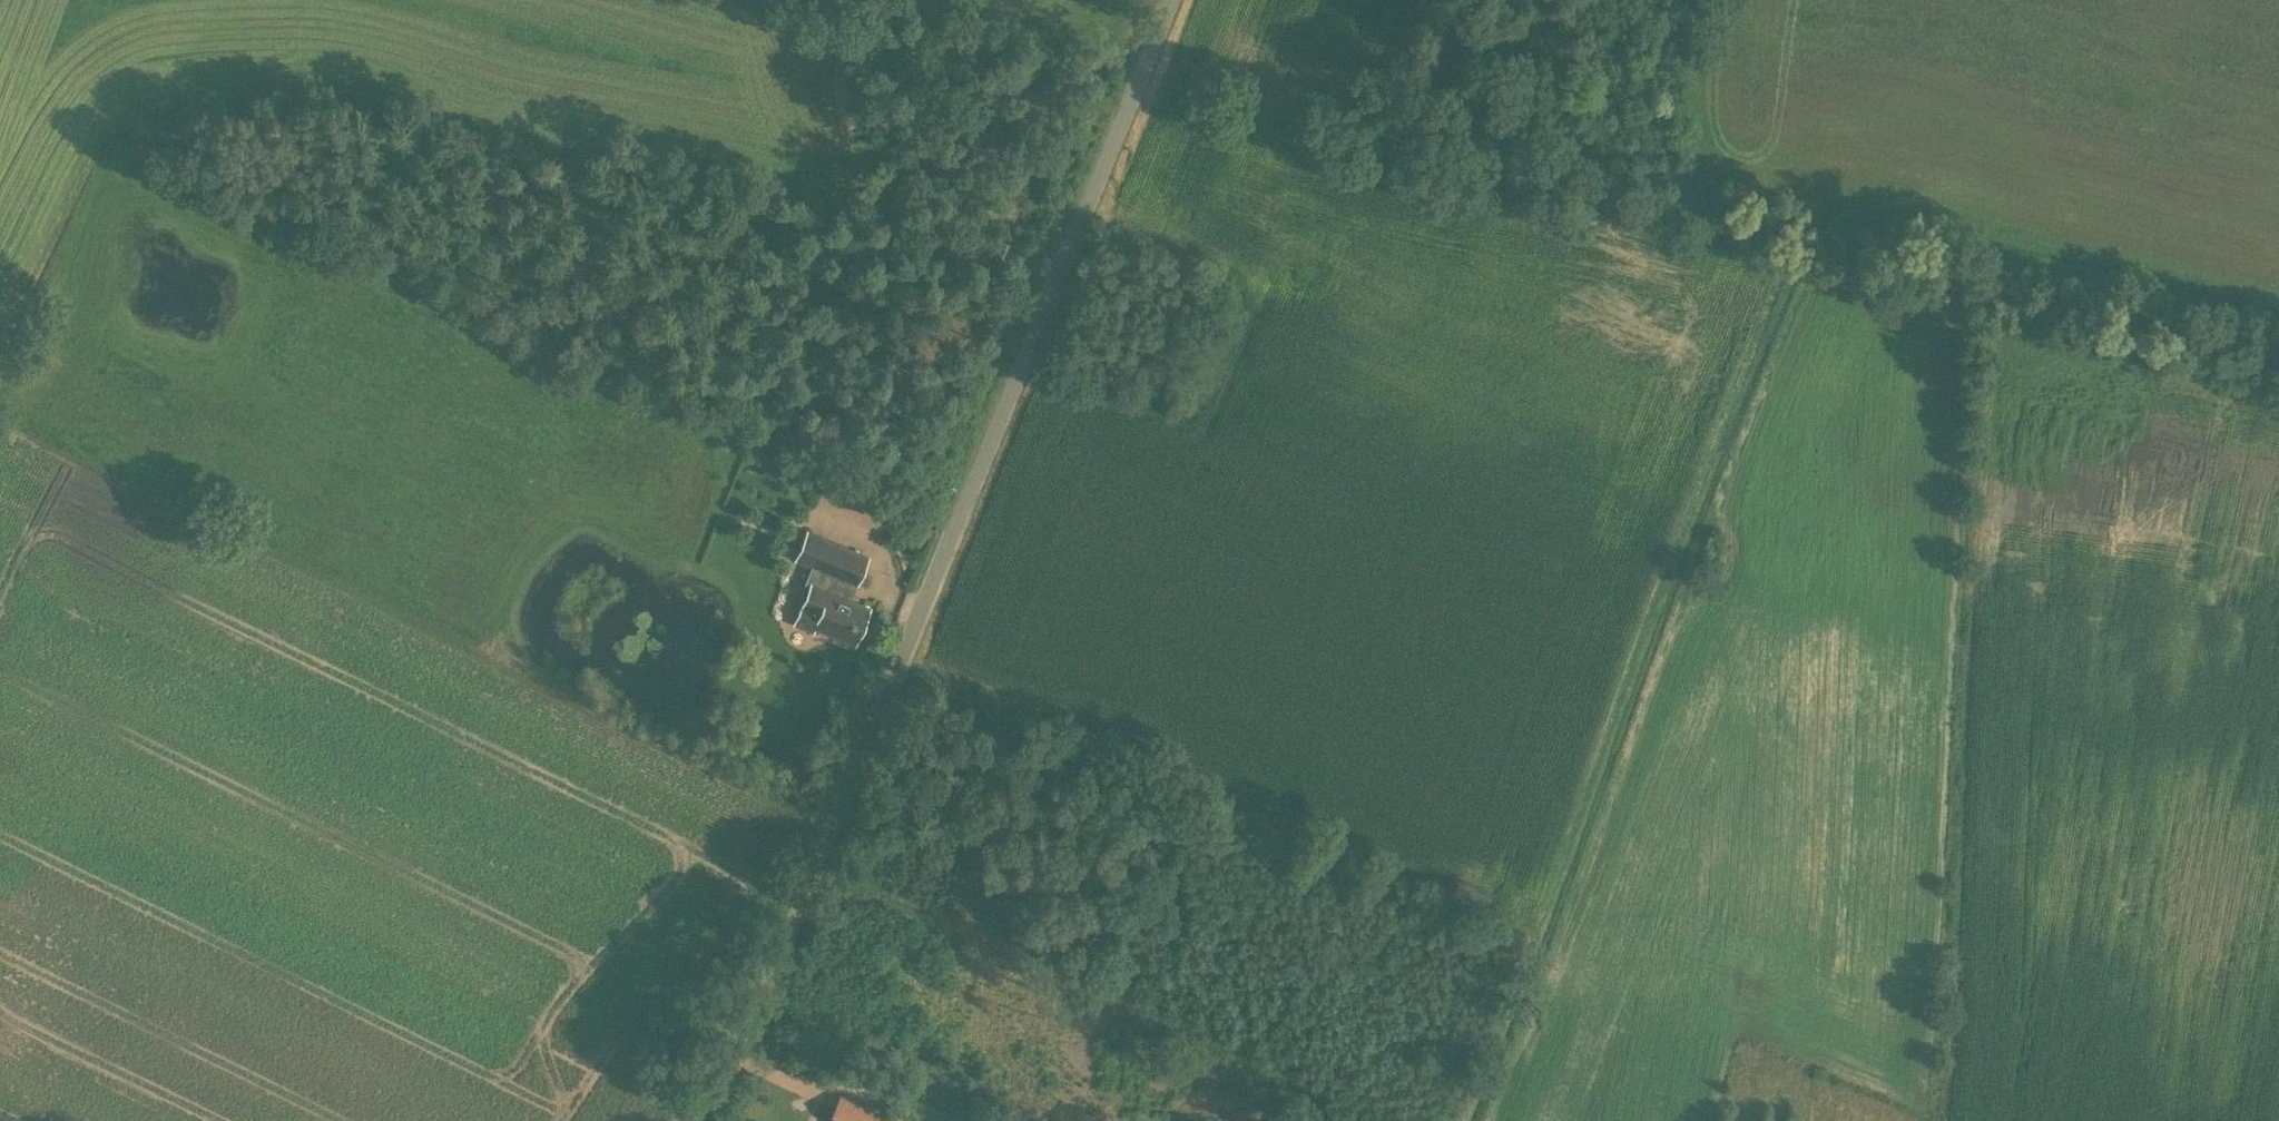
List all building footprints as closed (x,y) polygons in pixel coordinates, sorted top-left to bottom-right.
[(807,532),(795,559),(823,570),(816,586),(811,584),(805,586),(802,593),(805,599),(802,607),(819,614),(812,631),(814,632),(816,627),(855,643),(870,608),(843,597),(850,581),(856,584),(867,557),(807,532)] [(827,1120),(900,1120),(839,1093),(826,1120),(827,1120)]
